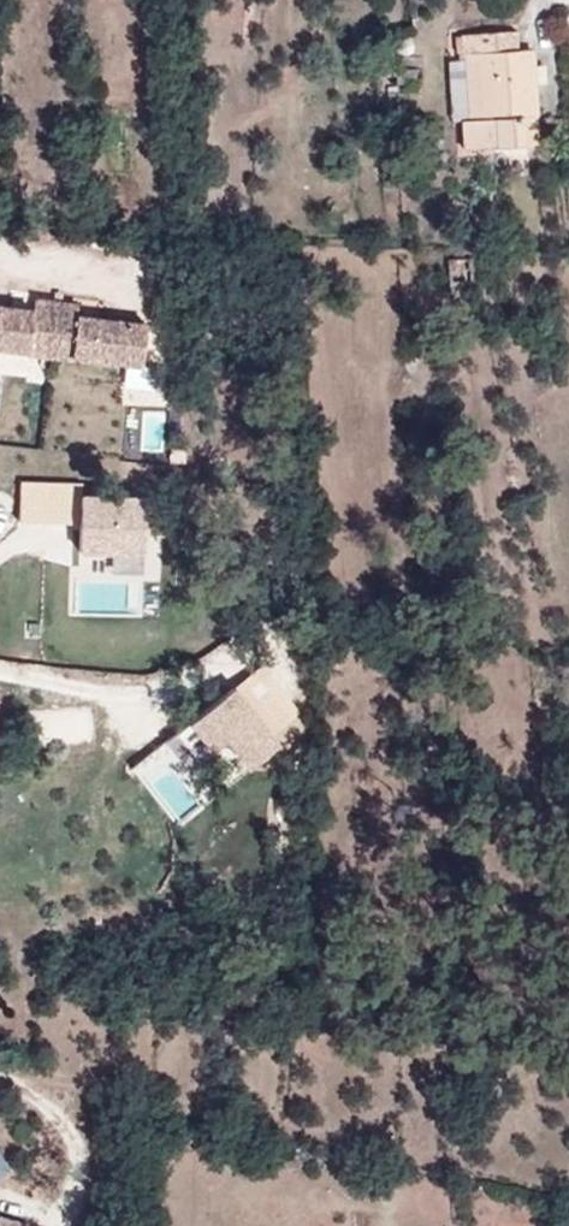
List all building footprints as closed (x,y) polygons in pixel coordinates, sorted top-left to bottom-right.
[(543,125),(540,93),(539,78),(538,60),(525,61),(524,40),(469,45),(470,66),(474,66),(487,65),(491,131),(480,132),(469,133),(471,160),(533,156),(531,126),(543,125)] [(480,132),(491,131),(487,65),(474,66),(480,132)] [(552,77),(539,78),(540,93),(553,91),(552,77)] [(496,250),(459,254),(466,288),(503,286),(496,250)] [(73,360),(78,316),(79,302),(37,298),(36,311),(0,307),(0,351),(73,360)] [(78,316),(73,360),(142,367),(144,323),(78,316)] [(164,449),(164,411),(136,411),(135,448),(164,449)] [(143,549),(143,474),(22,473),(21,512),(80,512),(80,549),(143,549)] [(238,668),(188,686),(203,726),(233,715),(242,738),(300,717),(286,678),(247,693),(238,668)] [(15,1163),(0,1142),(0,1173),(15,1163)] [(0,1216),(0,1225),(25,1225),(26,1222),(0,1216)]
